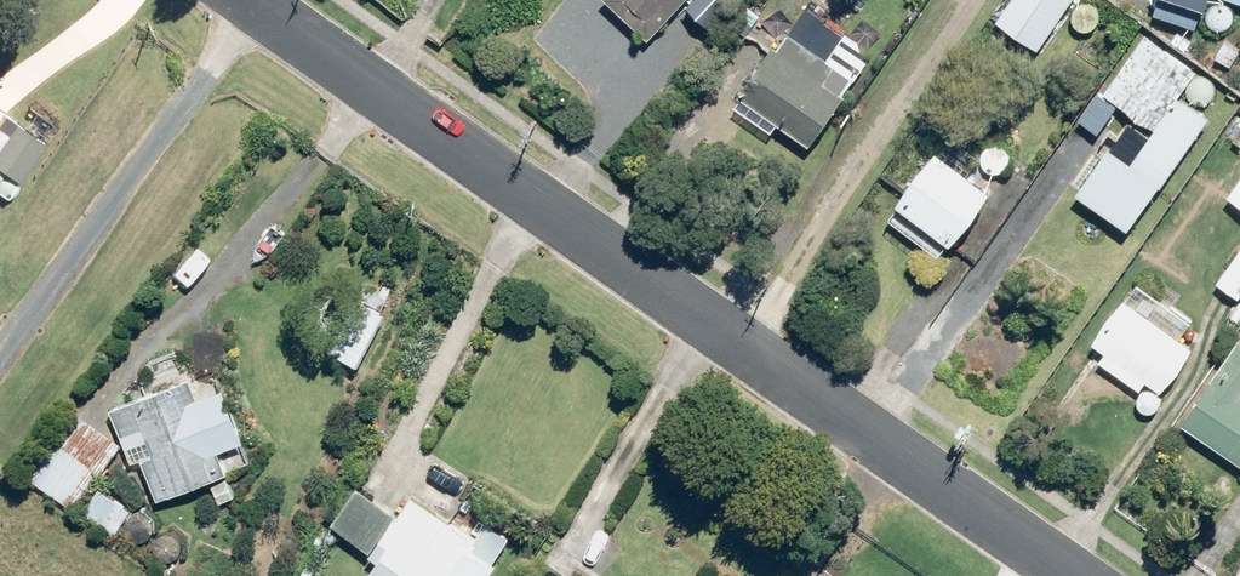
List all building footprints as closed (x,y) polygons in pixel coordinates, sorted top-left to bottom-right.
[(649,40),(686,0),(604,0),(649,40)] [(795,8),(811,20),(812,18),(826,25),(837,3),(830,0),(801,0),(795,8)] [(997,23),(1040,51),(1074,0),(1013,0),(997,23)] [(1209,11),(1212,0),(1172,0),(1209,11)] [(779,125),(810,147),(846,97),(827,84),(837,70),(781,29),(771,44),(775,48),(739,97),(755,108),(748,117),(773,134),(779,125)] [(1149,31),(1108,91),(1159,125),(1200,68),(1149,31)] [(1233,70),(1239,59),(1239,52),(1227,43),(1216,58),(1233,70)] [(1184,93),(1145,149),(1175,170),(1215,115),(1184,93)] [(49,145),(17,122),(0,146),(0,169),(21,183),(49,145)] [(897,210),(949,248),(990,192),(938,155),(897,210)] [(1072,190),(1100,213),(1113,197),(1085,174),(1072,190)] [(1219,284),(1239,299),(1239,298),(1239,255),(1219,284)] [(1137,285),(1095,345),(1107,353),(1100,363),(1141,392),(1147,384),(1162,394),(1195,348),(1183,340),(1194,325),(1137,285)] [(368,296),(336,353),(355,364),(351,372),(370,382),(407,318),(368,296)] [(1239,466),(1239,347),(1184,427),(1239,466)] [(211,418),(196,381),(116,412),(137,463),(147,458),(164,502),(256,466),(233,409),(211,418)] [(81,414),(34,476),(117,538),(133,516),(96,489),(126,447),(81,414)] [(494,567),(492,565),(509,541),(486,526),(473,544),(412,500),(398,519),(356,488),(331,524),(372,553),(368,559),(377,565),(369,575),(488,575),(494,567)]
